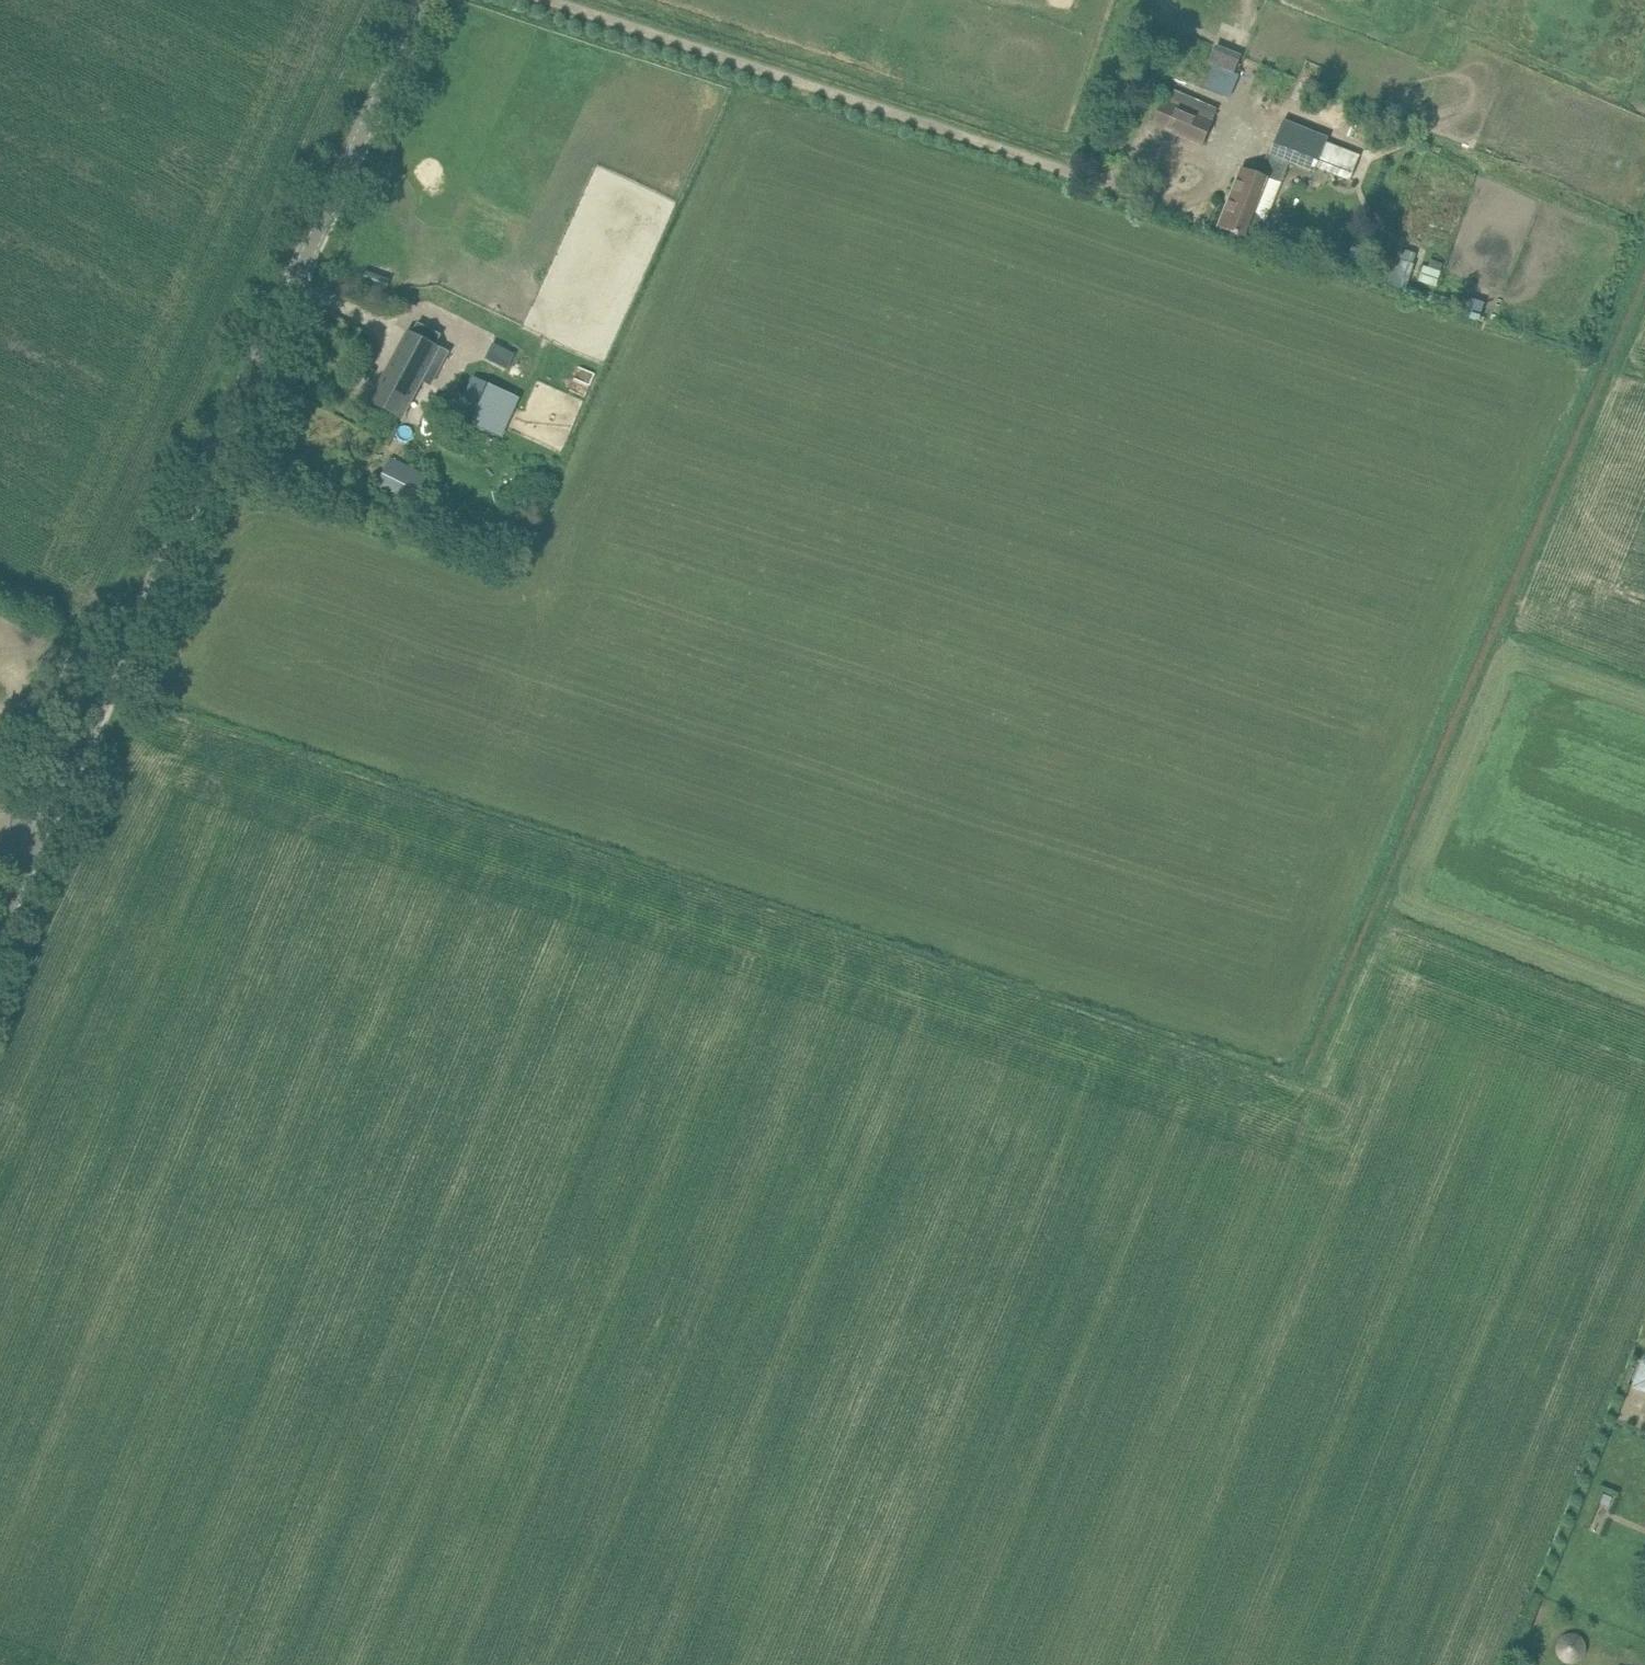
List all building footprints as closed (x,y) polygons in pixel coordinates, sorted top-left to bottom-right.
[(1214,65),(1204,89),(1226,98),(1236,74),(1234,73),(1239,61),(1214,50),(1210,61),(1209,63),(1214,65)] [(1158,112),(1154,123),(1202,145),(1212,122),(1217,109),(1213,108),(1181,94),(1180,94),(1169,89),(1168,90),(1169,90),(1164,101),(1163,101),(1158,112)] [(1283,121),(1270,154),(1290,161),(1315,171),(1316,167),(1317,167),(1349,179),(1358,156),(1326,143),(1328,138),(1283,121)] [(1228,207),(1220,227),(1236,233),(1235,234),(1238,236),(1236,239),(1256,245),(1257,239),(1264,224),(1263,224),(1257,214),(1252,213),(1264,185),(1267,177),(1259,174),(1242,169),(1228,207)] [(409,332),(372,402),(401,418),(421,379),(431,384),(448,352),(434,345),(439,335),(418,324),(413,334),(409,332)] [(490,342),(482,357),(504,367),(511,353),(490,342)] [(498,436),(515,395),(470,377),(453,418),(498,436)] [(429,475),(393,456),(382,478),(417,497),(429,475)] [(1644,1358),(1632,1386),(1644,1392),(1644,1359),(1644,1358)]
